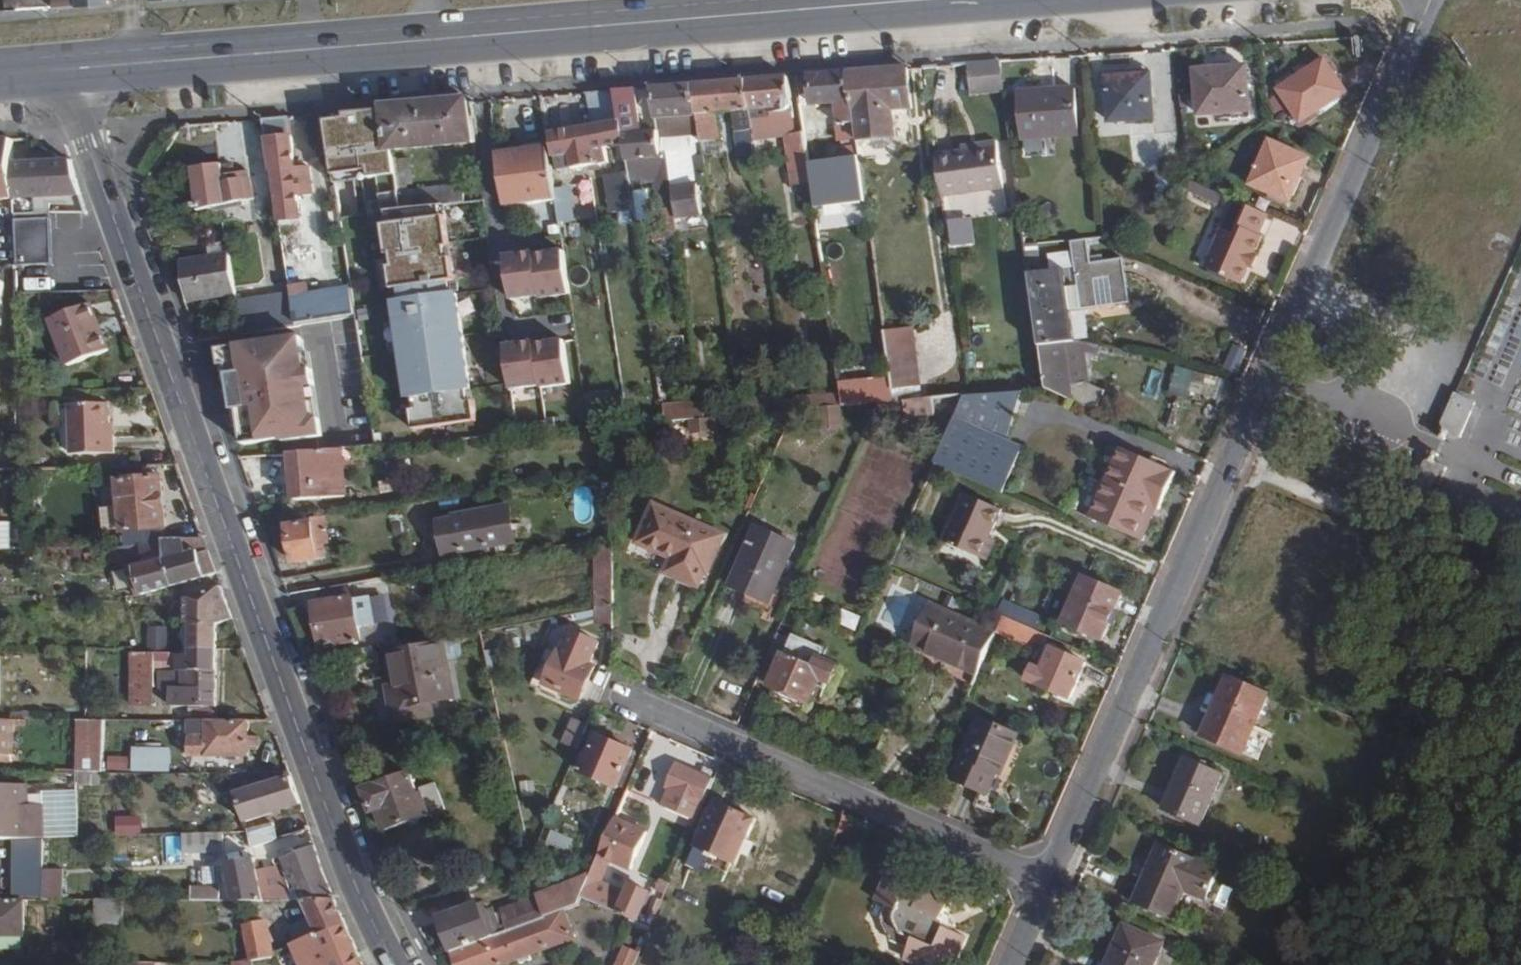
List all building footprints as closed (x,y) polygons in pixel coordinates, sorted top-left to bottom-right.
[(22,12),(21,0),(1,0),(2,13),(22,12)] [(57,9),(56,0),(21,0),(22,12),(57,9)] [(115,5),(114,0),(56,0),(57,9),(115,5)] [(1347,92),(1326,59),(1280,87),(1301,120),(1347,92)] [(1006,92),(1002,64),(970,66),(974,97),(1006,92)] [(1252,110),(1249,67),(1200,71),(1203,114),(1252,110)] [(912,110),(908,71),(850,75),(855,112),(858,135),(896,132),(894,110),(912,110)] [(855,112),(850,75),(811,78),(814,103),(814,105),(835,104),(836,115),(855,112)] [(1156,119),(1153,75),(1107,79),(1111,122),(1156,119)] [(796,117),(791,79),(747,83),(751,109),(769,108),(771,121),(796,117)] [(751,109),(747,83),(694,87),(698,115),(703,143),(722,140),(719,115),(734,114),(737,133),(754,131),(751,109)] [(698,115),(694,87),(654,90),(657,118),(698,115)] [(1078,134),(1074,89),(1055,89),(1055,97),(1021,99),(1024,138),(1078,134)] [(639,134),(634,91),(619,93),(621,108),(618,108),(629,177),(656,173),(662,209),(669,208),(669,215),(675,214),(667,161),(665,149),(660,149),(658,132),(639,134)] [(621,108),(619,93),(588,95),(593,127),(553,133),(557,157),(563,157),(564,170),(576,167),(577,169),(611,163),(608,150),(612,149),(616,174),(613,175),(619,214),(625,213),(626,222),(636,221),(635,218),(629,177),(618,108),(621,108)] [(477,144),(471,103),(386,110),(392,149),(477,144)] [(392,149),(386,110),(344,113),(348,152),(392,149)] [(326,114),(308,116),(313,147),(330,146),(326,114)] [(315,190),(311,166),(296,168),(291,136),(283,137),(279,118),(263,119),(271,172),(275,172),(277,210),(298,207),(302,207),(301,192),(315,190)] [(758,156),(754,131),(737,133),(741,158),(758,156)] [(808,146),(805,133),(787,136),(790,158),(809,156),(809,154),(809,153),(808,146)] [(16,199),(14,163),(13,139),(0,140),(0,200),(16,199)] [(1310,156),(1270,139),(1252,182),(1291,199),(1310,156)] [(709,185),(703,143),(697,143),(699,158),(667,161),(675,214),(676,217),(701,215),(697,187),(709,185)] [(859,146),(809,154),(809,156),(813,183),(816,201),(866,194),(859,146)] [(554,171),(550,148),(500,151),(507,205),(558,202),(554,171)] [(999,149),(939,158),(945,199),(1006,190),(999,149)] [(809,156),(790,158),(794,184),(813,183),(809,156)] [(16,199),(16,213),(18,264),(54,262),(50,211),(50,197),(81,195),(72,158),(14,163),(16,199)] [(407,158),(393,159),(395,171),(399,195),(401,205),(401,209),(412,208),(440,205),(463,203),(461,185),(405,190),(405,183),(411,182),(407,158)] [(223,161),(217,162),(189,165),(192,209),(252,200),(250,179),(226,181),(223,161)] [(399,195),(395,171),(334,176),(338,202),(353,200),(387,197),(399,195)] [(1215,210),(1220,195),(1190,184),(1185,198),(1215,210)] [(638,213),(654,215),(658,187),(642,185),(638,213)] [(338,202),(339,208),(358,206),(360,223),(383,220),(388,254),(392,254),(394,265),(390,266),(394,288),(402,287),(404,300),(396,301),(410,397),(414,396),(416,408),(412,408),(415,428),(477,418),(473,399),(469,399),(468,388),(472,387),(457,292),(450,293),(448,280),(455,279),(452,256),(448,257),(446,245),(450,245),(445,215),(441,215),(440,205),(412,208),(401,209),(401,205),(399,195),(387,197),(353,200),(338,202)] [(1269,213),(1233,197),(1225,218),(1228,220),(1207,266),(1243,282),(1252,261),(1256,253),(1263,236),(1260,234),(1269,213)] [(300,219),(298,207),(277,210),(279,220),(300,219)] [(570,281),(563,237),(549,240),(550,246),(536,247),(535,245),(521,247),(520,240),(505,243),(512,287),(541,282),(541,285),(570,281)] [(1055,272),(1034,275),(1044,349),(1077,344),(1073,312),(1132,304),(1126,260),(1106,263),(1094,264),(1093,257),(1091,241),(1076,243),(1078,255),(1080,269),(1055,272)] [(1039,245),(1030,246),(1032,266),(1042,265),(1039,245)] [(1256,253),(1252,261),(1257,263),(1261,255),(1256,253)] [(179,265),(187,303),(233,294),(225,255),(179,265)] [(1078,255),(1053,258),(1055,272),(1080,269),(1078,255)] [(1105,256),(1093,257),(1094,264),(1106,263),(1105,256)] [(351,289),(309,295),(307,283),(290,286),(291,293),(296,324),(355,315),(351,289)] [(296,324),(291,293),(283,295),(288,326),(296,324)] [(288,326),(283,295),(236,302),(242,333),(288,326)] [(109,345),(90,299),(50,316),(68,362),(109,345)] [(915,323),(886,327),(894,384),(922,380),(915,323)] [(519,331),(504,333),(511,377),(540,372),(540,375),(569,371),(563,327),(547,330),(548,336),(534,337),(534,335),(520,337),(519,331)] [(300,338),(219,349),(221,366),(229,365),(236,411),(232,411),(235,428),(242,427),(245,444),(284,438),(284,441),(315,436),(308,352),(301,352),(300,338)] [(1084,343),(1077,344),(1044,349),(1051,392),(1099,413),(1108,392),(1091,385),(1087,352),(1099,355),(1101,347),(1084,343)] [(1205,376),(1187,368),(1177,391),(1195,399),(1205,376)] [(847,408),(845,394),(816,396),(816,410),(823,410),(844,408),(847,408)] [(938,465),(1002,492),(1020,451),(1005,444),(1027,394),(973,398),(968,398),(961,414),(938,465)] [(961,414),(968,398),(908,403),(909,412),(910,418),(961,414)] [(1453,400),(1443,423),(1446,438),(1461,444),(1477,410),(1453,400)] [(117,450),(116,434),(111,434),(111,424),(110,401),(72,402),(72,452),(117,450)] [(668,423),(707,419),(704,401),(665,405),(668,423)] [(909,412),(908,403),(897,404),(892,405),(892,413),(909,412)] [(844,408),(823,410),(824,429),(846,428),(844,408)] [(1122,444),(1092,515),(1137,535),(1151,502),(1160,506),(1176,469),(1122,444)] [(345,495),(342,449),(316,451),(293,454),(297,500),(345,495)] [(164,543),(164,535),(164,530),(162,525),(165,523),(163,473),(120,475),(122,528),(124,529),(126,544),(129,544),(164,543)] [(1003,508),(967,493),(946,540),(982,557),(1003,508)] [(505,545),(498,508),(464,514),(464,518),(440,521),(446,555),(505,545)] [(641,548),(677,564),(685,568),(677,582),(693,589),(699,574),(702,575),(719,539),(658,512),(641,548)] [(325,516),(312,518),(312,521),(290,524),(293,557),(329,554),(325,516)] [(797,543),(758,526),(732,583),(771,600),(797,543)] [(218,569),(206,535),(164,535),(164,543),(175,581),(218,569)] [(132,565),(137,592),(175,581),(164,543),(129,544),(132,555),(143,553),(145,562),(132,565)] [(685,568),(677,564),(670,578),(677,582),(685,568)] [(599,627),(613,627),(613,566),(598,567),(599,612),(599,627)] [(1122,592),(1084,576),(1064,622),(1102,638),(1122,592)] [(223,583),(187,595),(191,616),(191,646),(217,646),(217,619),(234,612),(223,583)] [(350,596),(348,584),(314,590),(316,602),(314,603),(323,649),(361,641),(356,616),(365,614),(362,599),(354,601),(350,596)] [(1005,615),(1035,629),(1040,615),(1004,600),(997,612),(1005,615)] [(953,675),(974,685),(997,634),(931,605),(914,642),(960,662),(953,675)] [(859,629),(864,615),(846,609),(841,623),(859,629)] [(1028,643),(1035,629),(1005,615),(999,630),(1028,643)] [(149,647),(168,648),(169,626),(150,625),(149,647)] [(140,646),(136,626),(130,628),(133,646),(140,646)] [(822,677),(831,681),(838,666),(820,657),(825,647),(796,633),(793,637),(780,631),(758,679),(776,685),(773,693),(803,706),(806,700),(811,702),(822,677)] [(558,653),(545,682),(580,699),(595,667),(590,665),(599,643),(572,632),(564,648),(561,647),(558,653)] [(440,663),(437,643),(386,652),(392,686),(387,687),(394,722),(425,715),(424,703),(453,698),(445,662),(440,663)] [(217,646),(191,646),(191,653),(171,654),(170,651),(133,651),(132,701),(153,701),(154,669),(159,669),(159,684),(164,684),(164,691),(173,691),(173,696),(167,697),(167,704),(191,704),(217,704),(217,646)] [(1087,661),(1054,647),(1044,667),(1035,663),(1028,678),(1072,697),(1087,661)] [(541,688),(545,682),(558,653),(547,648),(531,684),(541,688)] [(1230,677),(1208,730),(1247,746),(1270,694),(1230,677)] [(191,704),(191,718),(207,718),(217,718),(217,704),(191,704)] [(1001,773),(1016,733),(981,717),(955,777),(988,792),(997,771),(1001,773)] [(217,718),(207,718),(207,728),(197,728),(197,735),(191,735),(191,754),(250,753),(250,744),(260,744),(260,734),(250,734),(249,718),(217,718)] [(577,751),(589,725),(574,718),(562,745),(577,751)] [(94,719),(88,719),(79,719),(79,771),(96,771),(103,771),(103,719),(94,719)] [(19,720),(0,720),(0,760),(19,760),(19,720)] [(634,750),(597,733),(580,771),(618,787),(634,750)] [(136,771),(173,770),(173,746),(135,746),(136,771)] [(111,771),(134,770),(134,756),(110,756),(111,771)] [(1187,760),(1167,808),(1202,824),(1223,775),(1187,760)] [(677,762),(666,786),(670,787),(662,804),(696,820),(714,779),(677,762)] [(290,770),(242,770),(244,789),(235,791),(245,817),(302,802),(290,770)] [(417,795),(410,774),(366,790),(373,812),(379,810),(386,830),(445,808),(435,781),(420,787),(422,794),(417,795)] [(81,837),(77,783),(43,784),(43,798),(44,838),(80,837),(81,837)] [(17,839),(44,838),(43,798),(26,798),(27,784),(0,785),(0,840),(17,839)] [(755,818),(715,801),(695,845),(736,863),(755,818)] [(117,816),(117,835),(144,835),(144,815),(117,816)] [(616,818),(599,857),(589,880),(582,897),(636,920),(649,890),(629,883),(625,891),(598,880),(608,858),(630,867),(646,830),(616,818)] [(274,821),(249,829),(252,844),(279,837),(274,821)] [(184,853),(224,855),(225,833),(185,831),(184,853)] [(17,839),(17,898),(21,898),(44,897),(44,838),(17,839)] [(1162,842),(1136,902),(1172,917),(1184,891),(1189,880),(1211,889),(1220,869),(1162,842)] [(324,874),(315,845),(285,858),(303,899),(336,900),(324,874)] [(256,869),(254,856),(246,857),(244,854),(225,857),(232,889),(234,899),(238,899),(262,899),(256,869)] [(256,869),(262,899),(291,899),(291,896),(276,866),(256,869)] [(467,892),(490,884),(485,870),(462,879),(467,892)] [(890,870),(877,900),(886,905),(880,918),(890,939),(908,947),(904,957),(924,964),(952,964),(966,934),(946,925),(942,916),(953,892),(927,881),(924,885),(890,870)] [(582,897),(589,880),(539,897),(544,918),(563,912),(577,907),(582,897)] [(1189,880),(1184,891),(1206,901),(1211,889),(1189,880)] [(234,899),(232,889),(198,889),(199,899),(233,899),(234,899)] [(544,918),(539,897),(505,917),(510,930),(544,918)] [(21,931),(21,898),(17,898),(0,898),(0,931),(21,931)] [(123,939),(123,899),(95,898),(96,940),(123,939)] [(336,900),(303,899),(311,917),(291,926),(295,935),(298,943),(348,927),(336,900)] [(453,951),(495,936),(493,930),(501,927),(496,912),(490,909),(481,911),(477,903),(441,917),(453,951)] [(510,930),(495,936),(453,951),(457,964),(498,964),(573,939),(563,912),(544,918),(510,930)] [(271,953),(270,944),(264,918),(242,923),(250,963),(271,957),(271,953)] [(1109,964),(1155,964),(1165,942),(1127,926),(1109,964)] [(348,927),(298,943),(294,944),(304,964),(365,964),(348,927)] [(298,943),(295,935),(270,944),(271,953),(294,944),(298,943)] [(638,953),(623,947),(615,964),(632,964),(638,953)]
